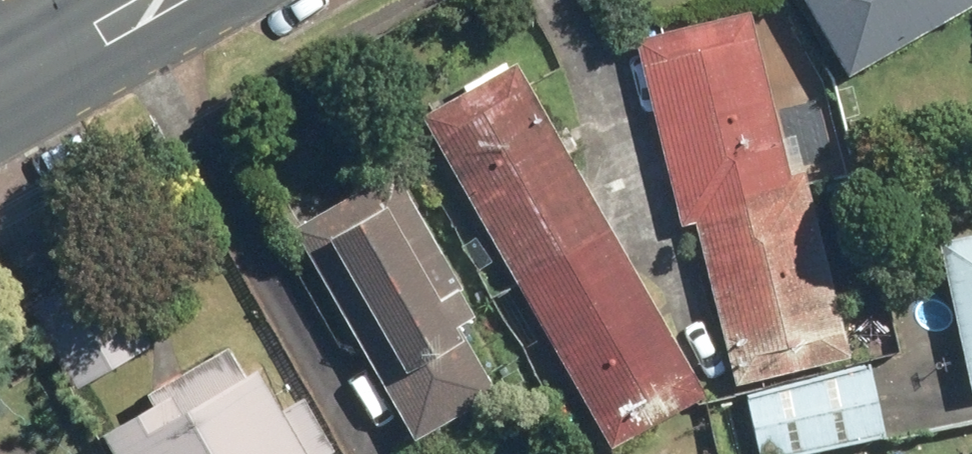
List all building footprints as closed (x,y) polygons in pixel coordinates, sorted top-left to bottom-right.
[(841,75),(970,0),(797,0),(841,75)] [(741,6),(625,37),(675,227),(689,224),(731,386),(846,356),(795,163),(783,166),(741,6)] [(510,60),(416,113),(605,447),(700,394),(510,60)] [(390,168),(288,228),(414,442),(499,393),(460,325),(477,315),(390,168)] [(933,240),(965,390),(971,389),(971,232),(933,240)] [(103,263),(24,308),(70,388),(149,343),(103,263)] [(737,391),(751,453),(781,453),(877,433),(861,364),(737,391)] [(101,433),(113,453),(308,453),(256,367),(181,411),(170,391),(101,433)] [(963,441),(965,453),(971,453),(971,440),(963,441)]
